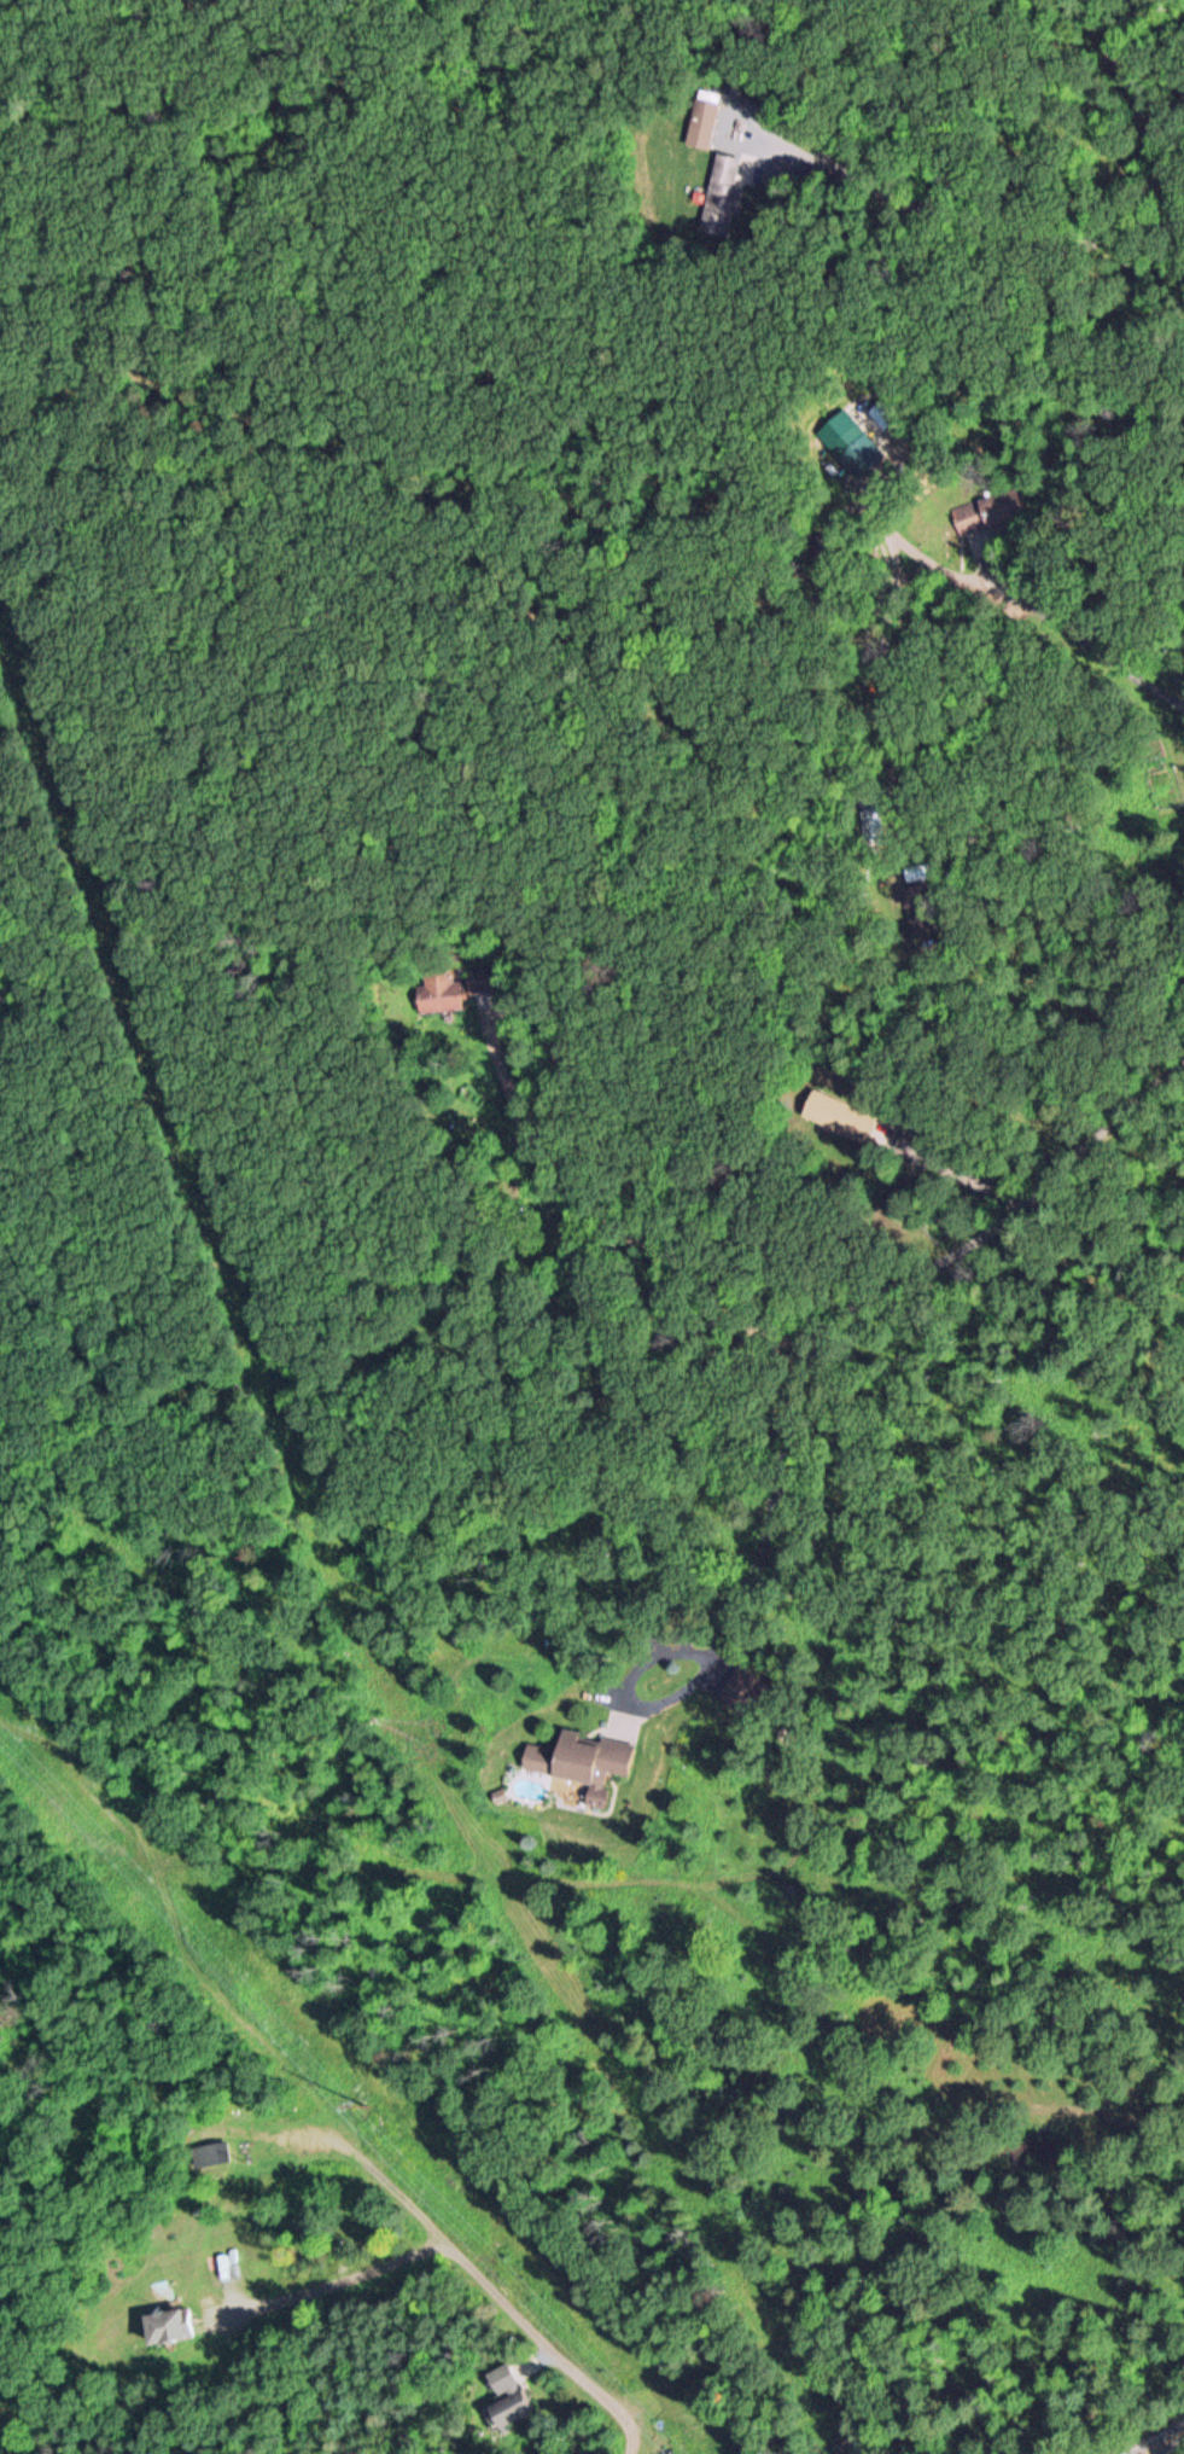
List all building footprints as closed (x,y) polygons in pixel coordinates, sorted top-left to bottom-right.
[(718,105),(695,98),(682,145),(706,152),(718,105)] [(700,230),(734,236),(742,187),(734,186),(739,159),(713,155),(700,230)] [(836,450),(865,479),(891,454),(861,424),(836,450)] [(948,506),(955,533),(1025,515),(1017,488),(948,506)] [(943,885),(912,890),(918,933),(949,929),(943,885)] [(463,992),(492,992),(492,967),(463,967),(463,992)] [(414,986),(416,1011),(461,1008),(459,974),(446,975),(445,968),(421,970),(422,985),(414,986)] [(801,1118),(862,1137),(870,1110),(810,1091),(801,1118)] [(767,1686),(742,1664),(715,1696),(740,1718),(767,1686)] [(520,1768),(588,1783),(584,1802),(601,1806),(608,1772),(626,1775),(633,1744),(600,1737),(598,1745),(577,1740),(579,1731),(560,1728),(555,1750),(525,1743),(520,1768)] [(203,2146),(207,2165),(227,2161),(223,2141),(203,2146)] [(192,2340),(189,2309),(143,2313),(146,2345),(192,2340)] [(493,2430),(528,2412),(504,2363),(482,2374),(495,2402),(482,2408),(493,2430)]
